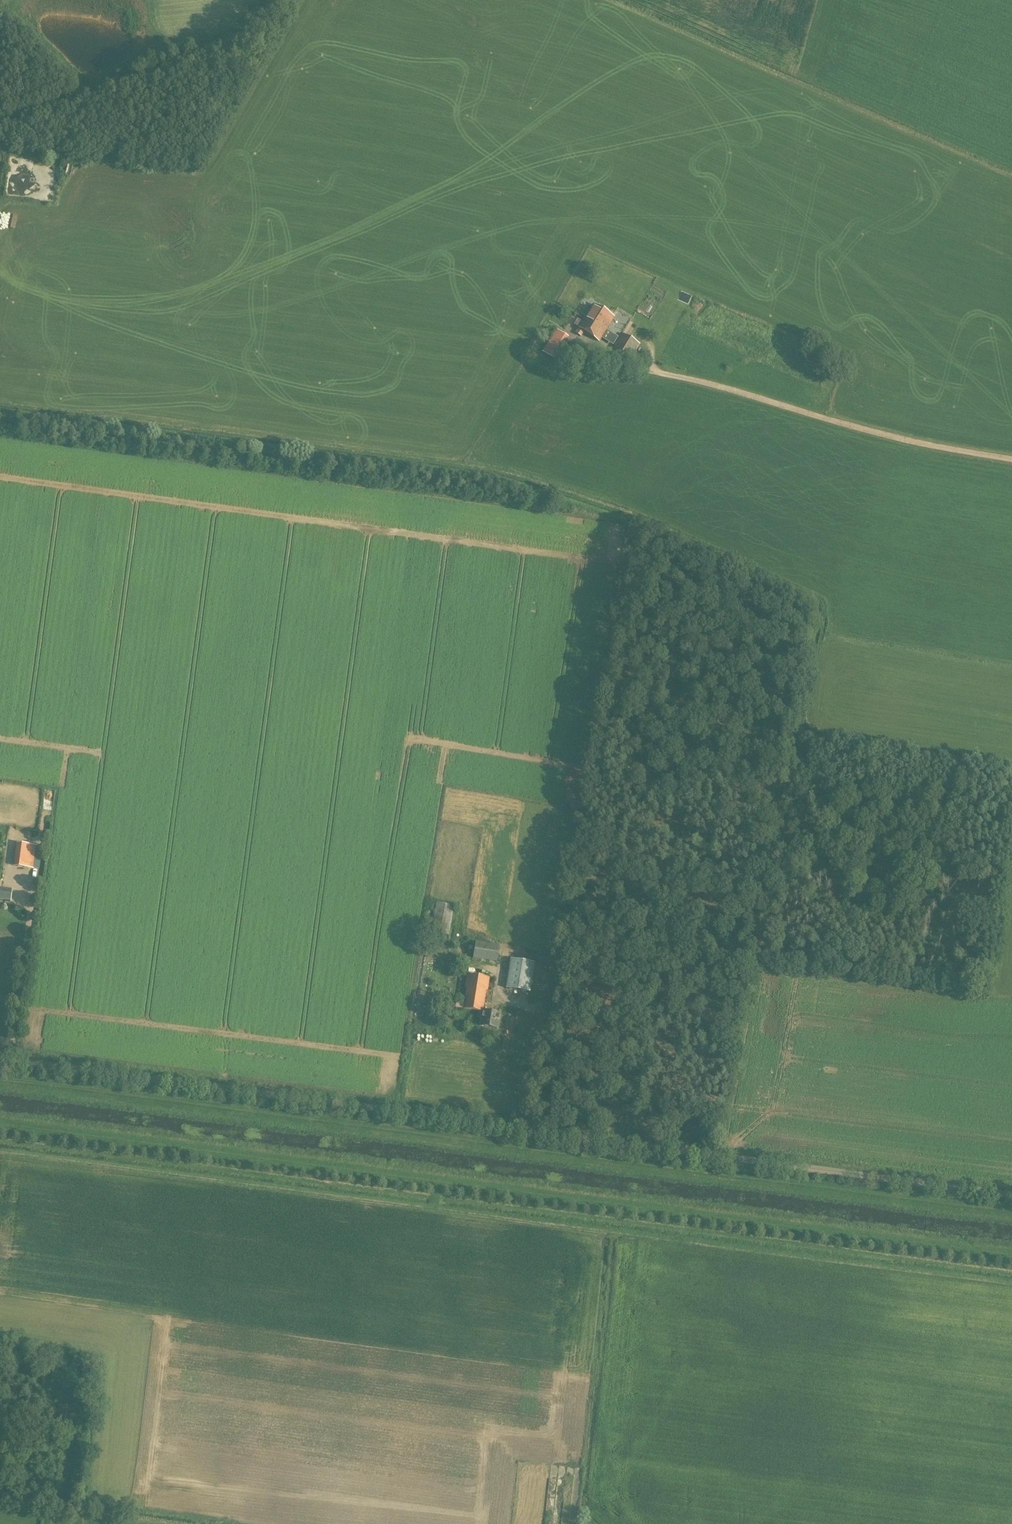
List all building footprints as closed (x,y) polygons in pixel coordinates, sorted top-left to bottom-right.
[(609,326),(614,318),(594,305),(579,329),(598,341),(607,325),(609,326)] [(629,363),(640,345),(622,334),(611,351),(629,363)] [(549,342),(561,349),(565,342),(553,335),(549,342)] [(33,869),(36,846),(16,843),(13,866),(33,869)] [(10,900),(11,890),(0,889),(0,899),(10,900)] [(449,936),(454,906),(436,903),(432,933),(449,936)] [(499,962),(502,947),(479,942),(476,958),(499,962)] [(510,959),(506,989),(529,992),(534,963),(510,959)] [(463,1009),(481,1012),(484,1012),(485,1007),(484,1006),(486,991),(488,991),(490,979),(467,975),(465,987),(466,988),(464,1002),(463,1009)] [(455,1008),(463,1009),(464,1002),(456,1001),(455,1008)] [(481,1012),(481,1013),(478,1012),(478,1018),(480,1019),(479,1026),(498,1029),(500,1015),(484,1012),(481,1012)] [(515,1046),(517,1018),(506,1018),(504,1046),(515,1046)] [(57,1385),(43,1383),(41,1394),(55,1396),(57,1385)]
